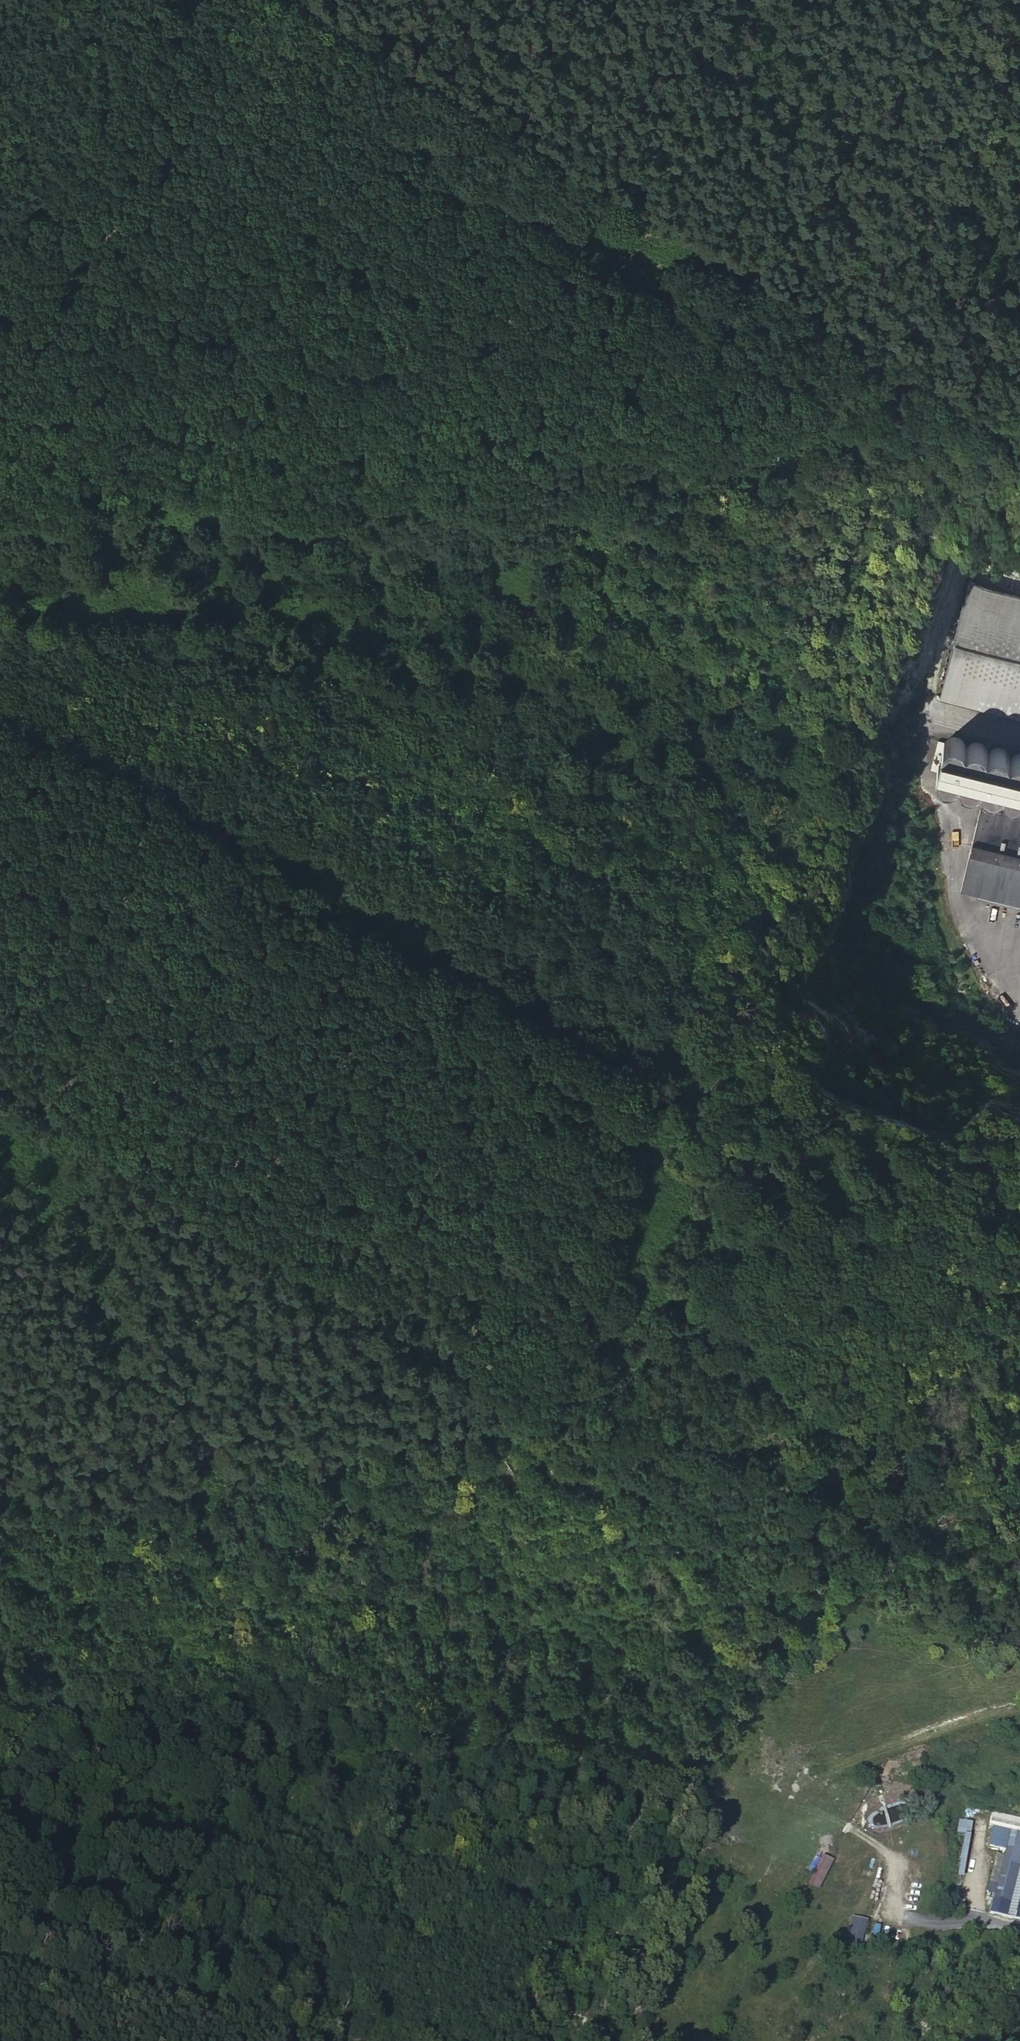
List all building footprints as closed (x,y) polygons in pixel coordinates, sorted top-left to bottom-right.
[(1019,714),(1019,594),(970,581),(941,694),(1019,714)] [(937,740),(930,769),(936,771),(937,775),(939,778),(942,780),(943,781),(946,782),(949,782),(952,781),(955,780),(956,778),(960,778),(960,779),(960,781),(961,782),(961,783),(963,785),(965,786),(968,787),(970,787),(973,787),(975,787),(976,786),(978,784),(979,783),(981,784),(982,784),(982,787),(984,788),(985,790),(987,792),(988,792),(993,793),(994,793),(998,792),(1000,790),(1001,789),(1004,789),(1004,791),(1005,793),(1006,794),(1008,796),(1011,798),(1013,798),(1018,798),(1019,797),(1019,753),(1017,754),(1015,754),(1012,757),(1010,756),(1009,754),(1009,753),(1007,751),(1006,750),(1005,750),(1003,749),(999,748),(998,748),(996,748),(995,748),(993,748),(990,750),(989,751),(988,750),(986,748),(985,746),(982,744),(981,743),(979,742),(978,742),(976,742),(975,742),(973,742),(971,743),(970,744),(968,744),(967,745),(966,746),(965,746),(965,745),(964,744),(963,741),(960,738),(958,737),(957,737),(956,737),(952,737),(950,737),(947,739),(946,740),(943,742),(937,740)] [(980,807),(960,889),(1019,904),(1019,817),(980,807)] [(1019,1918),(1019,1815),(994,1808),(990,1823),(1009,1828),(988,1909),(1019,1918)] [(818,1888),(833,1858),(823,1853),(808,1883),(818,1888)] [(844,1947),(859,1951),(868,1919),(852,1914),(844,1947)]
